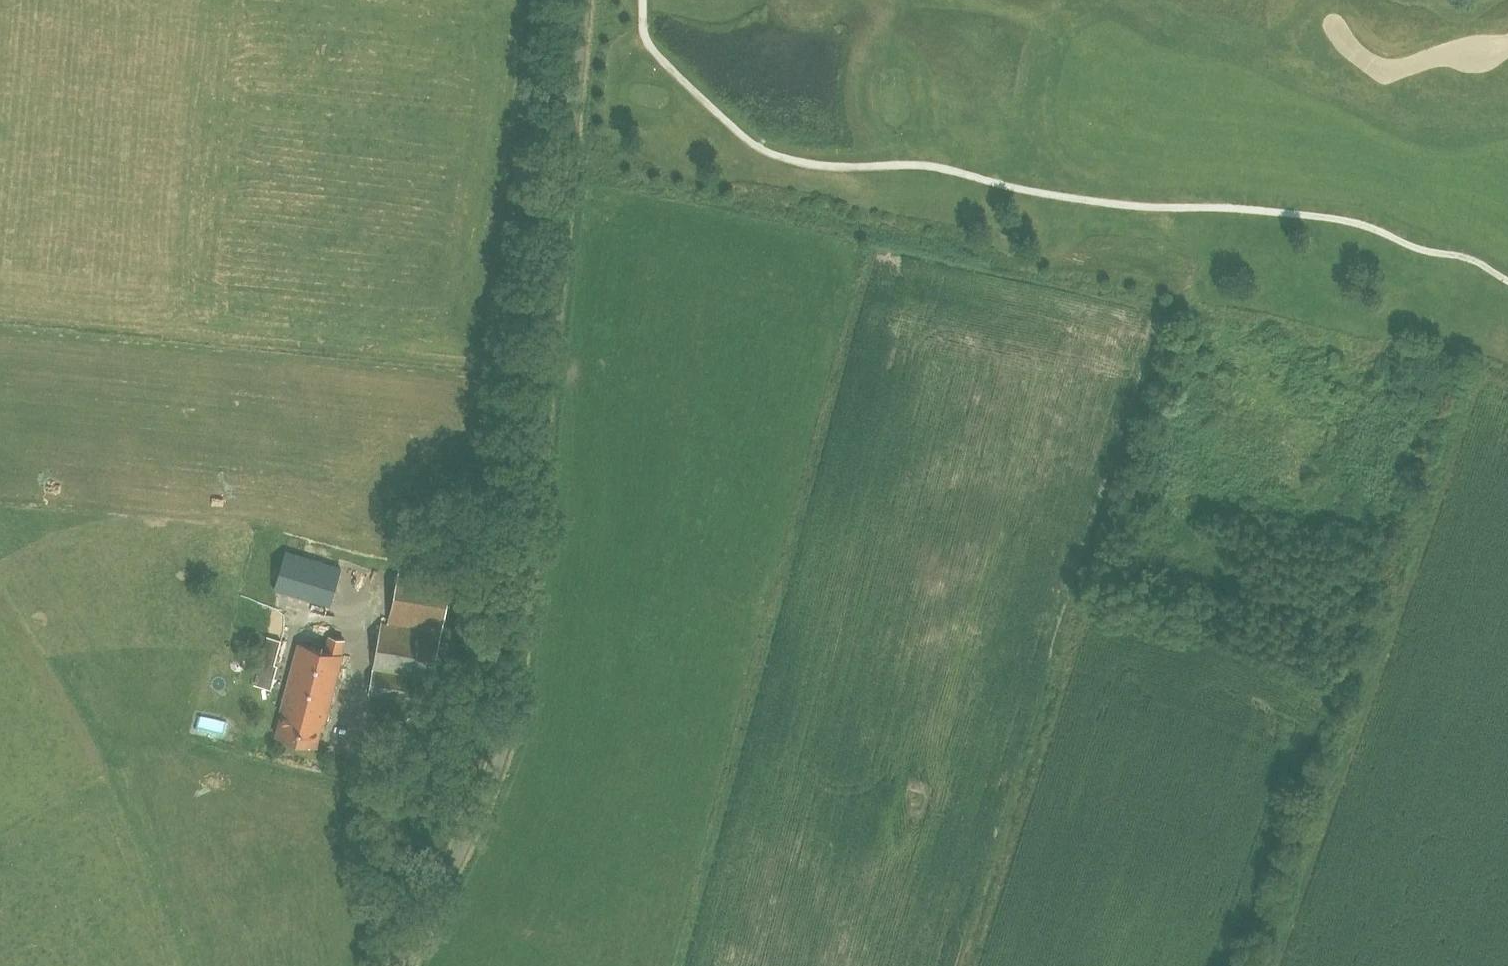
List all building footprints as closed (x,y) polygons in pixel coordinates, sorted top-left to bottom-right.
[(369,541),(373,529),(360,525),(357,537),(369,541)] [(366,554),(368,543),(355,540),(352,551),(366,554)] [(286,549),(273,591),(330,609),(342,566),(286,549)] [(382,623),(374,670),(431,679),(440,633),(441,634),(446,611),(451,581),(452,576),(399,567),(388,625),(382,623)] [(328,636),(325,650),(299,643),(282,710),(276,735),(316,746),(323,722),(324,723),(342,655),(340,654),(343,640),(328,636)] [(261,654),(253,682),(270,687),(278,659),(275,658),(261,654)]
